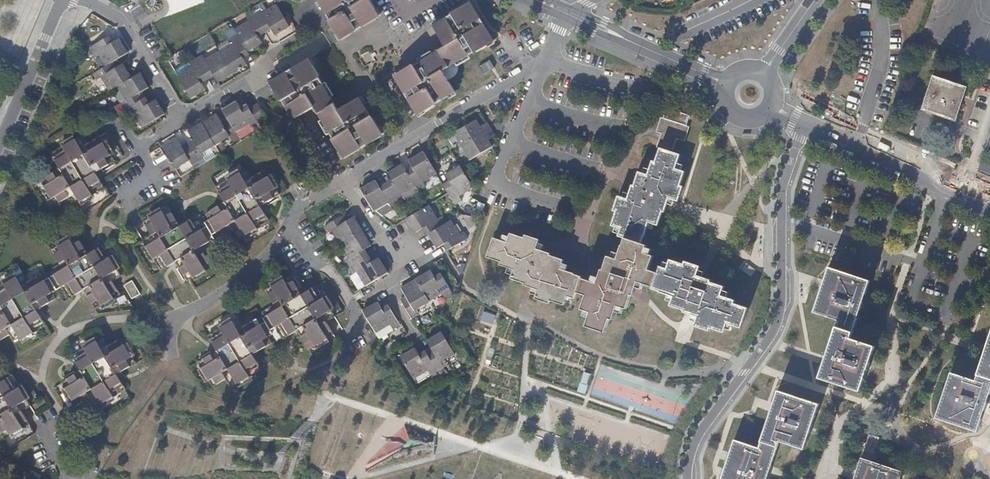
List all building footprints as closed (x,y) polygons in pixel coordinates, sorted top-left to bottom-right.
[(384,20),(372,0),(325,0),(319,4),(343,45),(384,20)] [(498,44),(471,1),(430,26),(436,37),(442,46),(435,51),(429,55),(394,75),(421,119),(459,97),(447,74),(498,44)] [(258,13),(266,9),(262,2),(255,7),(258,13)] [(284,28),(273,9),(271,6),(266,9),(258,13),(255,7),(247,11),(258,30),(266,26),(268,29),(271,35),(284,28)] [(232,34),(242,52),(256,44),(253,37),(251,34),(258,30),(247,11),(240,16),(243,22),(229,30),(232,34)] [(229,73),(242,66),(238,60),(236,56),(242,52),(232,34),(225,39),(228,43),(216,51),(229,73)] [(91,53),(100,68),(106,64),(110,62),(125,53),(116,39),(110,43),(106,45),(102,39),(83,50),(86,56),(91,53)] [(215,82),(229,73),(216,51),(203,59),(199,54),(192,58),(203,76),(210,72),(212,76),(215,82)] [(188,67),(174,76),(188,99),(201,91),(197,84),(195,80),(203,76),(192,58),(185,62),(188,67)] [(338,158),(377,136),(355,98),(343,106),(333,111),(328,102),(303,60),(265,82),(287,119),(302,111),(308,107),(338,158)] [(97,80),(106,95),(115,89),(130,81),(120,65),(114,69),(110,71),(106,64),(100,68),(87,75),(92,83),(97,80)] [(970,86),(934,74),(922,109),(957,122),(964,101),(970,86)] [(116,107),(120,113),(139,102),(136,95),(140,93),(147,89),(138,76),(130,81),(115,89),(123,103),(116,107)] [(143,99),(139,102),(144,109),(148,106),(143,99)] [(139,102),(120,113),(124,119),(130,116),(138,130),(146,126),(152,123),(161,117),(153,103),(148,106),(144,109),(139,102)] [(233,135),(253,123),(246,112),(245,110),(239,113),(237,110),(233,104),(220,112),(224,119),(226,122),(233,135)] [(246,112),(253,123),(260,119),(254,108),(246,112)] [(619,238),(625,240),(639,245),(642,236),(645,237),(649,224),(657,227),(663,212),(665,213),(668,205),(670,199),(679,202),(684,188),(680,186),(684,172),(676,170),(681,156),(673,153),(678,140),(686,143),(691,129),(687,128),(690,118),(668,110),(664,120),(662,119),(657,134),(662,135),(657,150),(660,151),(656,164),(653,163),(649,177),(640,175),(636,187),(633,187),(631,194),(628,200),(619,197),(614,212),(617,213),(611,227),(621,230),(619,238)] [(231,142),(236,140),(233,135),(226,122),(220,125),(219,123),(215,115),(200,124),(214,146),(226,139),(231,142)] [(476,121),(453,135),(461,149),(491,131),(487,124),(480,129),(476,121)] [(198,155),(214,146),(200,124),(184,133),(188,141),(190,143),(185,145),(196,163),(201,160),(198,155)] [(491,131),(461,149),(469,162),(492,148),(489,142),(495,138),(491,131)] [(41,178),(45,185),(52,197),(56,203),(68,196),(73,204),(104,187),(95,172),(115,160),(102,136),(87,145),(84,140),(81,136),(50,153),(58,168),(41,178)] [(173,140),(158,148),(172,170),(185,163),(188,167),(196,163),(185,145),(178,149),(177,147),(173,140)] [(421,186),(435,178),(421,154),(407,162),(410,169),(413,172),(406,176),(417,195),(423,191),(421,186)] [(989,178),(989,163),(982,160),(980,164),(977,173),(989,178)] [(419,198),(417,195),(406,176),(404,173),(400,167),(385,176),(389,183),(392,187),(386,191),(396,208),(403,204),(404,207),(419,198)] [(446,197),(453,208),(460,203),(458,199),(472,191),(458,168),(443,177),(446,183),(448,186),(442,190),(444,193),(446,197)] [(208,214),(212,221),(218,233),(223,242),(236,234),(240,242),(270,225),(261,209),(281,199),(267,173),(253,180),(248,171),(217,189),(226,204),(224,205),(208,214)] [(387,212),(396,208),(386,191),(379,194),(377,189),(373,183),(359,191),(372,215),(375,214),(382,219),(389,215),(387,212)] [(392,187),(389,183),(383,186),(386,191),(392,187)] [(52,197),(45,185),(40,188),(47,200),(52,197)] [(379,194),(386,191),(383,186),(377,189),(379,194)] [(424,238),(426,237),(444,227),(440,221),(436,224),(427,208),(425,209),(405,222),(414,237),(418,235),(417,234),(421,232),(424,238)] [(213,236),(210,230),(202,234),(195,221),(184,227),(180,229),(177,225),(169,210),(144,223),(148,230),(151,237),(144,241),(161,272),(177,263),(187,282),(190,280),(212,268),(202,250),(216,242),(213,236)] [(329,235),(337,249),(360,235),(351,219),(347,221),(344,223),(340,216),(320,228),(325,237),(329,235)] [(218,233),(212,221),(207,224),(210,230),(213,236),(218,233)] [(444,248),(448,254),(466,245),(462,237),(457,239),(449,224),(444,227),(426,237),(435,253),(441,249),(444,248)] [(52,276),(60,289),(66,301),(79,294),(82,292),(92,310),(118,295),(111,282),(120,277),(103,246),(96,250),(87,255),(76,235),(52,249),(63,270),(52,276)] [(339,264),(343,272),(366,259),(362,252),(365,250),(368,248),(360,235),(337,249),(344,261),(339,264)] [(639,245),(625,240),(622,248),(621,247),(616,261),(608,258),(603,272),(601,271),(598,280),(597,285),(582,280),(582,279),(560,272),(563,263),(550,258),(551,256),(537,251),(539,246),(540,242),(526,237),(525,240),(511,235),(507,245),(493,240),(487,259),(501,264),(500,267),(514,272),(512,280),(525,284),(524,287),(538,292),(535,300),(549,305),(550,302),(564,307),(567,298),(574,301),(576,295),(585,297),(581,311),(583,312),(581,318),(587,320),(584,328),(604,335),(610,320),(613,321),(618,307),(626,310),(631,297),(634,298),(636,292),(638,284),(653,289),(658,274),(654,273),(649,271),(654,258),(645,255),(647,247),(639,245)] [(370,266),(372,264),(365,250),(362,252),(366,259),(370,266)] [(354,275),(362,290),(385,276),(376,262),(372,264),(370,266),(366,259),(343,272),(347,279),(354,275)] [(658,274),(653,289),(653,291),(674,298),(671,307),(685,312),(684,314),(691,316),(698,318),(695,327),(709,332),(710,329),(724,334),(727,325),(741,330),(748,311),(734,306),(734,302),(721,298),(724,289),(710,285),(711,282),(704,280),(698,278),(700,270),(686,265),(685,268),(671,263),(668,272),(660,269),(658,274)] [(837,321),(855,327),(862,308),(870,283),(829,269),(824,285),(814,313),(837,321)] [(53,294),(45,280),(41,273),(28,280),(23,272),(0,286),(0,306),(0,307),(0,340),(8,335),(13,344),(44,326),(38,315),(35,311),(39,309),(55,299),(53,294)] [(415,282),(430,309),(445,300),(448,303),(453,301),(442,283),(435,287),(434,284),(428,275),(415,282)] [(53,294),(60,289),(52,276),(45,280),(53,294)] [(266,317),(274,330),(281,341),(296,332),(307,352),(332,337),(324,324),(327,322),(333,319),(316,289),(301,298),(289,278),(264,293),(275,312),(266,317)] [(131,300),(139,295),(131,282),(123,286),(131,300)] [(402,309),(411,325),(420,320),(418,316),(430,309),(415,282),(400,291),(405,300),(408,305),(402,309)] [(399,304),(402,309),(408,305),(405,300),(399,304)] [(394,330),(401,326),(391,308),(383,312),(382,309),(378,303),(364,311),(377,334),(391,325),(394,330)] [(481,323),(494,324),(495,314),(482,312),(481,323)] [(269,333),(274,330),(266,317),(262,320),(263,322),(269,333)] [(271,336),(269,333),(263,322),(261,323),(259,319),(242,329),(236,320),(206,338),(215,353),(196,364),(199,370),(207,384),(211,390),(224,383),(229,392),(260,374),(251,358),(270,347),(266,339),(271,336)] [(818,380),(861,393),(870,367),(876,347),(851,339),(855,327),(837,321),(824,362),(818,380)] [(425,355),(437,374),(442,371),(439,365),(452,357),(439,333),(424,342),(428,349),(430,352),(425,355)] [(985,348),(977,371),(972,384),(949,376),(934,419),(975,434),(982,414),(989,390),(989,333),(985,348)] [(70,357),(80,374),(70,380),(62,385),(74,408),(88,401),(93,409),(124,391),(116,377),(121,374),(134,366),(119,341),(107,347),(101,339),(70,357)] [(417,355),(413,349),(398,357),(411,382),(426,373),(429,378),(437,374),(425,355),(418,359),(417,355)] [(428,349),(417,355),(418,359),(425,355),(430,352),(428,349)] [(201,387),(207,384),(199,370),(194,374),(201,387)] [(14,374),(0,382),(0,426),(6,437),(30,423),(25,415),(23,411),(27,408),(31,406),(14,374)] [(777,392),(772,408),(758,450),(734,442),(724,472),(721,478),(767,478),(769,471),(779,443),(802,451),(818,407),(777,392)] [(868,436),(863,452),(871,455),(877,440),(868,436)] [(862,457),(856,476),(854,478),(900,478),(903,471),(862,457)]
